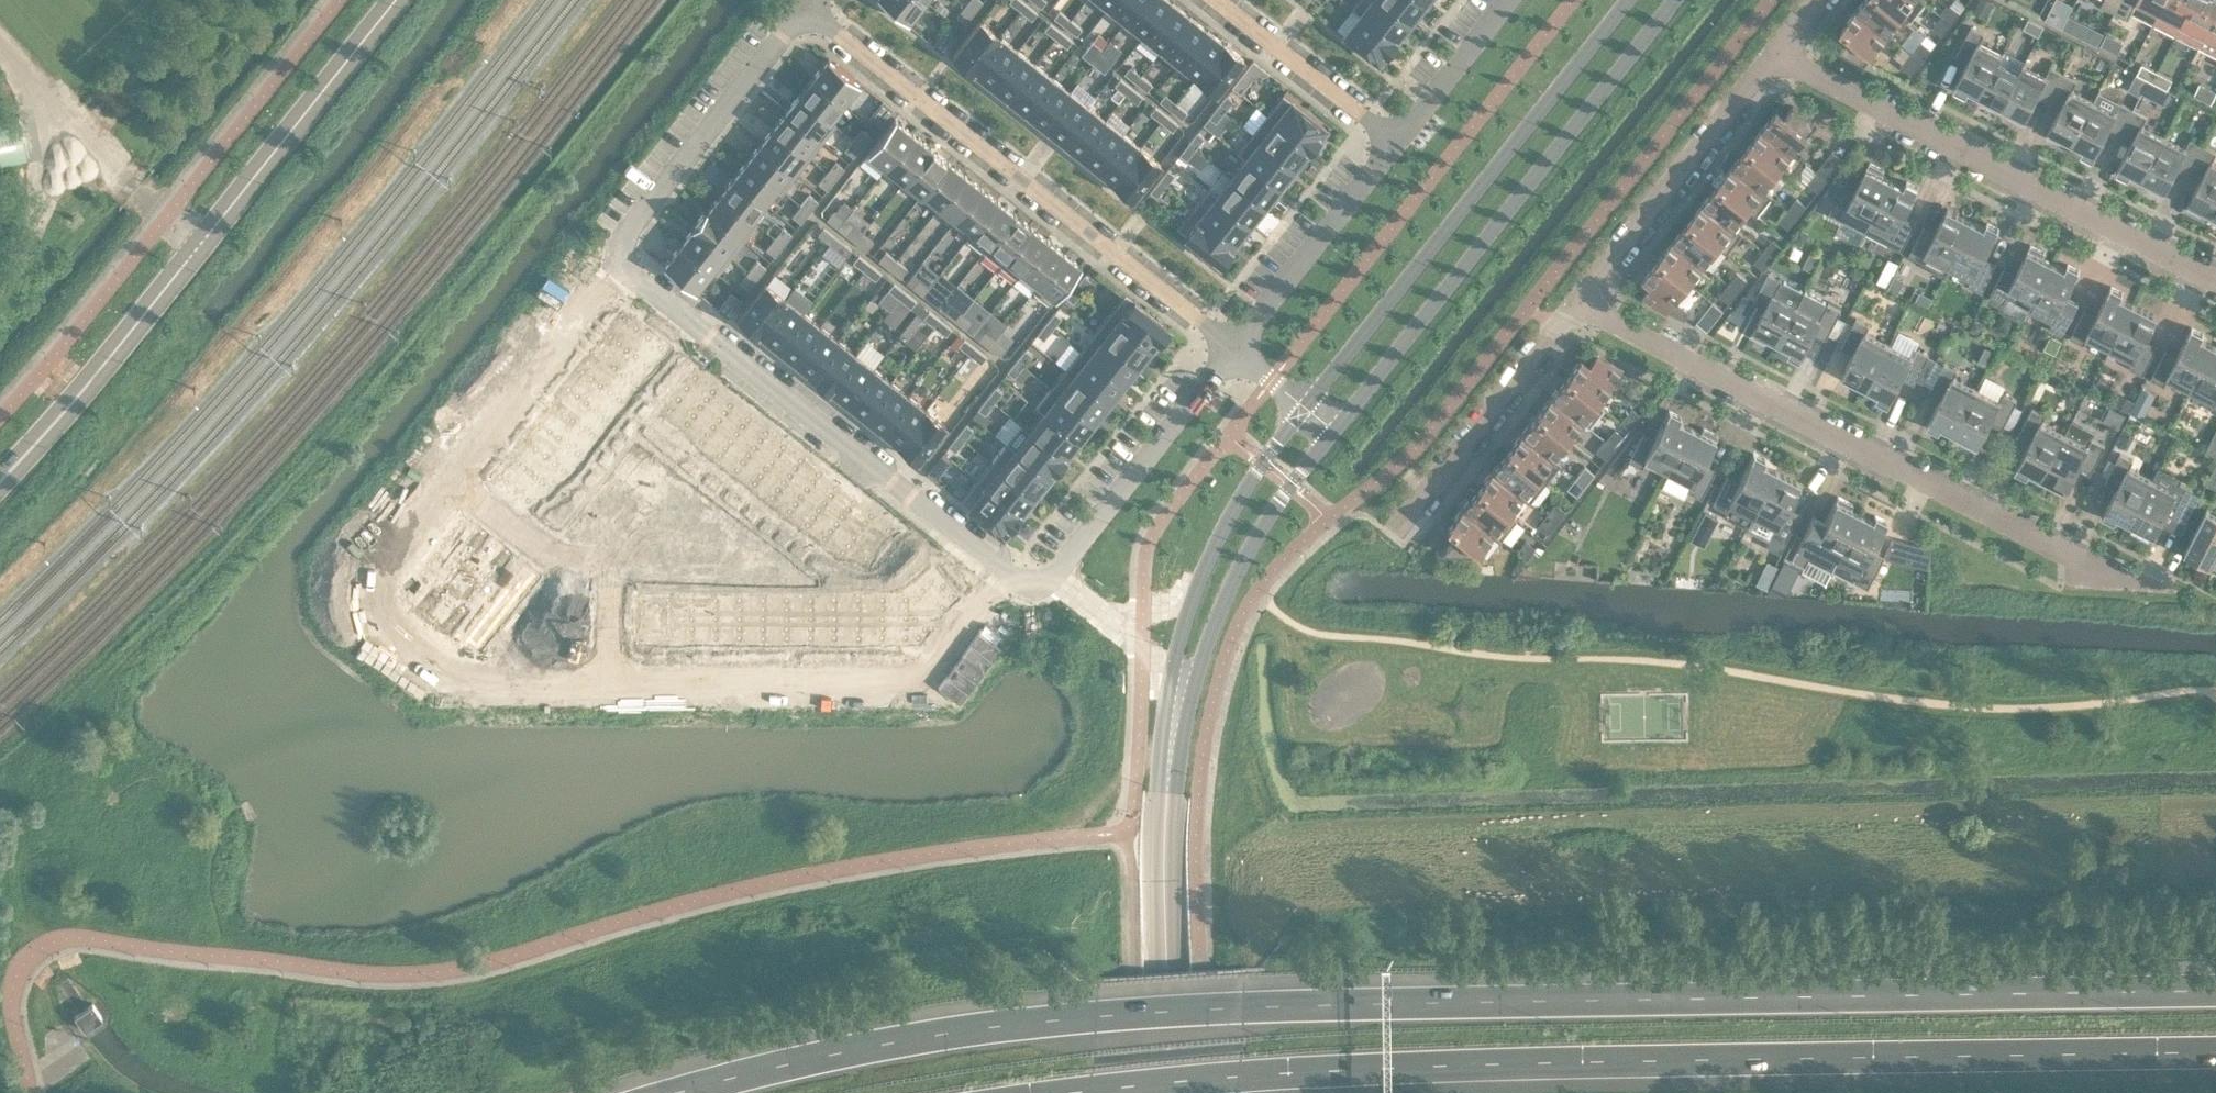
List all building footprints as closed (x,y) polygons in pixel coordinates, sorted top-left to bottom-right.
[(892,8),(898,0),(881,0),(892,8)] [(892,8),(908,21),(924,0),(898,0),(892,8)] [(973,11),(982,1),(981,0),(968,0),(964,4),(973,11)] [(1019,10),(1025,3),(1022,0),(1009,0),(1008,1),(1019,10)] [(1107,6),(1125,20),(1141,0),(1112,0),(1107,6)] [(1125,20),(1142,34),(1170,0),(1141,0),(1125,20)] [(1142,34),(1160,48),(1187,14),(1177,6),(1178,5),(1177,4),(1176,5),(1173,2),(1172,1),(1170,0),(1142,34)] [(1408,21),(1382,0),(1356,0),(1351,6),(1394,40),(1395,39),(1394,39),(1395,37),(1396,37),(1397,36),(1396,36),(1399,32),(1400,33),(1401,32),(1400,31),(1408,21)] [(1420,0),(1382,0),(1408,21),(1410,18),(1411,19),(1412,18),(1411,17),(1414,14),(1415,14),(1416,13),(1415,13),(1423,2),(1420,0)] [(1902,14),(1884,0),(1862,0),(1856,8),(1887,33),(1902,14)] [(1902,14),(1913,0),(1884,0),(1902,14)] [(1974,11),(1985,16),(1992,2),(1988,0),(1979,0),(1974,11)] [(2114,11),(2120,0),(2103,0),(2100,4),(2114,11)] [(2114,11),(2128,18),(2132,10),(2153,21),(2164,0),(2120,0),(2114,11)] [(2176,33),(2193,0),(2164,0),(2153,21),(2176,33)] [(2215,10),(2215,0),(2193,0),(2176,33),(2198,44),(2215,10)] [(934,6),(944,14),(947,9),(938,1),(934,6)] [(1036,12),(1025,3),(1019,10),(1031,18),(1036,12)] [(965,22),(973,11),(964,4),(956,15),(965,22)] [(1949,4),(1940,16),(1950,23),(1959,12),(1949,4)] [(1350,7),(1359,13),(1343,33),(1377,60),(1380,56),(1381,57),(1381,56),(1381,55),(1384,51),(1385,52),(1394,40),(1351,6),(1350,7)] [(1865,61),(1865,60),(1887,33),(1856,8),(1840,28),(1849,34),(1838,47),(1865,61)] [(1053,16),(1064,25),(1070,18),(1058,9),(1053,16)] [(2061,27),(2066,17),(2051,9),(2046,19),(2061,27)] [(2198,44),(2215,53),(2215,10),(2198,44)] [(1189,15),(1187,14),(1160,48),(1177,62),(1205,28),(1195,20),(1195,19),(1194,18),(1194,19),(1190,16),(1191,15),(1190,15),(1189,15)] [(1941,35),(1950,23),(1940,16),(1931,27),(1941,35)] [(2038,35),(2043,25),(2028,17),(2023,27),(2038,35)] [(1064,25),(1075,34),(1081,27),(1070,18),(1064,25)] [(964,65),(964,64),(968,67),(967,68),(969,68),(972,70),(972,69),(999,35),(979,20),(952,54),(963,63),(963,64),(964,65)] [(1043,28),(1054,37),(1060,30),(1049,22),(1043,28)] [(1968,90),(1979,96),(2001,52),(1979,41),(1984,32),(1971,25),(1958,50),(1969,56),(1953,88),(1966,94),(1968,90)] [(2092,26),(2085,39),(2097,45),(2103,32),(2092,26)] [(939,36),(948,43),(954,35),(945,28),(939,36)] [(1205,28),(1177,62),(1195,76),(1222,41),(1212,34),(1213,33),(1212,32),(1211,33),(1208,30),(1208,29),(1207,28),(1207,29),(1205,28)] [(1071,39),(1060,30),(1054,37),(1066,46),(1071,39)] [(989,83),(1016,49),(999,35),(972,69),(974,71),(973,72),(974,72),(975,72),(978,74),(978,75),(979,76),(979,75),(989,83)] [(939,36),(933,44),(942,51),(948,43),(939,36)] [(1086,47),(1097,56),(1103,49),(1092,40),(1086,47)] [(1225,43),(1222,41),(1195,76),(1215,92),(1242,57),(1226,44),(1227,43),(1226,42),(1225,43)] [(1920,41),(1911,52),(1921,60),(1930,48),(1920,41)] [(1092,62),(1097,56),(1086,47),(1081,53),(1092,62)] [(996,90),(997,89),(1007,97),(1034,63),(1016,49),(989,83),(991,85),(992,86),(996,88),(995,89),(996,90)] [(1097,56),(1108,64),(1114,57),(1103,49),(1097,56)] [(1897,70),(1906,77),(1907,77),(1921,60),(1911,52),(1897,70)] [(2002,53),(2001,52),(1979,96),(1988,100),(1986,105),(1999,112),(2023,63),(2022,63),(2018,71),(1998,61),(2002,53)] [(826,90),(843,69),(827,56),(810,78),(826,90)] [(1092,62),(1103,71),(1108,64),(1097,56),(1092,62)] [(1025,111),(1052,77),(1034,63),(1007,97),(1009,99),(1008,99),(1009,100),(1010,99),(1025,111)] [(2002,107),(2010,112),(2008,116),(2022,123),(2039,91),(2050,97),(2063,73),(2050,66),(2045,75),(2023,63),(1999,112),(2000,112),(2002,107)] [(2136,73),(2151,81),(2157,71),(2141,63),(2136,73)] [(1123,72),(1135,81),(1140,74),(1129,65),(1123,72)] [(842,103),(859,82),(843,69),(826,90),(842,103)] [(2172,78),(2157,71),(2151,81),(2167,88),(2172,78)] [(2076,79),(2063,73),(2050,97),(2062,103),(2045,135),(2060,143),(2062,138),(2071,143),(2093,99),(2072,88),(2076,79)] [(1140,74),(1135,81),(1146,90),(1151,83),(1140,74)] [(1247,80),(1240,75),(1231,86),(1238,91),(1247,80)] [(1042,125),(1069,91),(1052,77),(1025,111),(1026,112),(1026,113),(1027,114),(1028,113),(1042,125)] [(1114,84),(1125,93),(1130,86),(1119,77),(1114,84)] [(842,103),(826,90),(810,78),(797,94),(834,124),(835,123),(830,119),(842,103)] [(2215,92),(2199,84),(2194,95),(2210,103),(2215,92)] [(1136,102),(1142,95),(1130,86),(1125,93),(1136,102)] [(1049,132),(1050,131),(1060,139),(1087,105),(1069,91),(1042,125),(1044,126),(1044,127),(1045,128),(1045,127),(1049,130),(1048,131),(1049,132)] [(1158,100),(1170,109),(1175,102),(1164,93),(1158,100)] [(1232,99),(1226,93),(1217,105),(1224,110),(1232,99)] [(1282,93),(1266,113),(1309,147),(1318,136),(1318,135),(1321,131),(1322,131),(1323,130),(1322,130),(1325,126),(1282,93)] [(797,94),(784,111),(821,140),(834,124),(797,94)] [(882,99),(876,108),(885,115),(891,107),(882,99)] [(2120,102),(2115,111),(2093,99),(2071,143),(2082,148),(2080,153),(2092,159),(2109,127),(2120,133),(2133,108),(2120,102)] [(1181,117),(1186,110),(1175,102),(1170,109),(1181,117)] [(1077,153),(1104,119),(1087,105),(1060,139),(1062,140),(1061,141),(1062,142),(1063,141),(1066,144),(1066,145),(1067,146),(1067,145),(1077,153)] [(1149,112),(1160,121),(1166,114),(1154,105),(1149,112)] [(1215,121),(1224,110),(1217,105),(1208,116),(1215,121)] [(1777,108),(1761,127),(1793,152),(1819,118),(1793,105),(1785,115),(1777,108)] [(879,123),(885,115),(876,108),(869,116),(879,123)] [(2146,115),(2133,108),(2120,133),(2132,139),(2115,171),(2128,178),(2130,173),(2141,179),(2163,135),(2142,124),(2146,115)] [(808,157),(821,140),(784,111),(771,127),(808,157)] [(1266,113),(1251,132),(1294,165),(1302,155),(1302,156),(1303,155),(1303,154),(1305,151),(1306,151),(1307,150),(1306,149),(1308,148),(1309,148),(1309,147),(1266,113)] [(18,114),(0,118),(0,163),(26,158),(18,114)] [(1177,123),(1166,114),(1160,121),(1171,130),(1177,123)] [(895,119),(895,118),(894,117),(866,152),(885,166),(912,132),(895,119)] [(1095,167),(1122,133),(1104,119),(1077,153),(1084,158),(1083,159),(1084,159),(1085,159),(1095,167)] [(795,173),(808,157),(771,127),(758,144),(795,173)] [(861,127),(852,138),(861,145),(870,134),(861,127)] [(1778,171),(1793,152),(1761,127),(1747,146),(1778,171)] [(1196,131),(1187,142),(1194,147),(1203,136),(1196,131)] [(912,132),(885,166),(902,180),(929,146),(912,132)] [(1251,132),(1237,151),(1279,184),(1287,174),(1288,174),(1288,173),(1291,169),(1291,170),(1292,169),(1291,168),(1294,165),(1251,132)] [(1097,170),(1098,169),(1101,172),(1101,173),(1102,173),(1103,173),(1112,180),(1140,146),(1122,133),(1095,167),(1097,168),(1096,169),(1097,170)] [(2179,163),(2190,169),(2203,144),(2190,138),(2185,146),(2163,135),(2141,179),(2151,183),(2148,188),(2162,195),(2179,163)] [(861,145),(852,138),(844,149),(853,156),(861,145)] [(1186,157),(1194,147),(1187,142),(1178,153),(1185,158),(1186,157)] [(782,190),(795,173),(758,144),(745,160),(782,190)] [(2208,219),(2209,219),(2215,205),(2215,162),(2212,160),(2215,151),(2203,144),(2190,169),(2202,175),(2185,207),(2200,214),(2202,210),(2210,214),(2208,219)] [(920,194),(947,160),(929,146),(902,180),(920,194)] [(1132,196),(1159,162),(1140,146),(1112,180),(1112,181),(1115,183),(1114,183),(1115,184),(1116,184),(1119,186),(1119,187),(1120,188),(1120,187),(1132,196)] [(1772,195),(1764,189),(1778,171),(1747,146),(1732,165),(1771,196),(1772,195)] [(1207,157),(1194,147),(1186,157),(1199,167),(1207,157)] [(1816,170),(1817,171),(1826,179),(1843,158),(1832,150),(1816,170)] [(1244,158),(1230,176),(1264,203),(1272,192),(1273,193),(1274,192),(1273,191),(1276,188),(1277,188),(1277,187),(1279,184),(1237,151),(1236,151),(1244,158)] [(782,190),(745,160),(732,177),(764,202),(776,186),(781,191),(782,190)] [(835,160),(826,171),(835,178),(843,167),(835,160)] [(938,206),(964,173),(947,160),(920,194),(921,195),(922,193),(938,206)] [(1845,212),(1868,224),(1891,179),(1881,174),(1884,169),(1869,161),(1853,193),(1841,187),(1828,212),(1841,219),(1845,212)] [(1732,165),(1717,183),(1757,215),(1771,196),(1732,165)] [(1167,168),(1158,179),(1165,185),(1174,173),(1167,168)] [(835,178),(826,171),(817,182),(826,189),(835,178)] [(1817,171),(1808,182),(1817,190),(1826,179),(1817,171)] [(964,173),(938,206),(955,219),(980,186),(964,173)] [(1207,188),(1249,221),(1257,211),(1258,212),(1259,211),(1258,210),(1261,206),(1262,207),(1263,206),(1262,205),(1264,203),(1230,176),(1216,193),(1208,187),(1207,188)] [(732,177),(719,193),(756,223),(756,222),(751,218),(764,202),(732,177)] [(1156,196),(1165,185),(1158,179),(1149,190),(1156,196)] [(1906,181),(1904,185),(1891,179),(1868,224),(1864,231),(1901,250),(1914,225),(1902,219),(1918,187),(1906,181)] [(1702,202),(1742,233),(1742,232),(1734,226),(1748,209),(1756,215),(1757,215),(1717,183),(1702,202)] [(980,186),(955,219),(970,231),(965,237),(966,238),(997,199),(980,186)] [(1207,188),(1193,206),(1235,240),(1243,230),(1244,229),(1246,225),(1247,226),(1248,224),(1247,224),(1249,221),(1207,188)] [(756,223),(719,193),(706,209),(705,208),(705,209),(743,239),(756,223)] [(808,193),(800,204),(809,211),(817,200),(808,193)] [(1796,197),(1787,208),(1797,216),(1806,205),(1796,197)] [(997,199),(966,238),(983,251),(1013,213),(997,199)] [(1727,252),(1742,233),(1702,202),(1687,221),(1727,252)] [(800,204),(791,215),(800,222),(809,211),(800,204)] [(1230,248),(1229,247),(1232,244),(1233,243),(1235,240),(1193,206),(1176,227),(1219,261),(1230,248)] [(1933,235),(1921,228),(1908,253),(1921,260),(1919,263),(1943,275),(1948,265),(1954,255),(1972,220),(1947,207),(1933,235)] [(1788,227),(1797,216),(1787,208),(1778,220),(1788,227)] [(705,209),(691,226),(730,256),(743,239),(705,209)] [(833,209),(826,218),(837,227),(844,218),(833,209)] [(1013,213),(983,251),(999,264),(1030,226),(1013,213)] [(1987,222),(1984,227),(1972,220),(1948,265),(1971,277),(1968,284),(1981,291),(1994,266),(1982,260),(1999,228),(1987,222)] [(1718,246),(1726,253),(1727,252),(1687,221),(1673,239),(1704,264),(1718,246)] [(844,232),(854,241),(862,232),(851,223),(844,232)] [(692,227),(679,243),(695,256),(717,272),(730,256),(691,226),(692,227)] [(782,226),(774,237),(782,244),(791,233),(782,226)] [(817,233),(828,242),(834,235),(822,226),(817,233)] [(1000,265),(1005,258),(1021,271),(1046,239),(1030,226),(999,264),(1000,265)] [(1804,231),(1799,228),(1793,237),(1802,242),(1805,237),(1804,231)] [(854,241),(865,249),(872,240),(862,232),(854,241)] [(845,244),(834,235),(828,242),(839,251),(845,244)] [(782,244),(774,237),(765,248),(774,255),(782,244)] [(1771,238),(1763,250),(1772,257),(1781,246),(1771,238)] [(1032,290),(1063,252),(1046,239),(1021,271),(1036,284),(1032,290)] [(1689,283),(1704,264),(1673,239),(1658,258),(1689,283)] [(679,243),(662,264),(678,277),(695,256),(679,243)] [(2002,301),(2006,294),(2029,306),(2052,261),(2043,256),(2045,252),(2030,244),(2014,276),(2002,270),(1989,294),(2002,301)] [(878,259),(889,268),(896,259),(885,250),(878,259)] [(1754,261),(1758,265),(1763,269),(1772,257),(1763,250),(1754,261)] [(1081,265),(1080,264),(1079,265),(1063,252),(1032,290),(1050,304),(1081,265)] [(852,261),(863,270),(869,263),(858,254),(852,261)] [(717,272),(695,256),(678,277),(695,290),(711,269),(716,273),(717,272)] [(1667,311),(1667,310),(1689,283),(1658,258),(1643,277),(1651,284),(1640,297),(1667,311)] [(756,259),(747,270),(756,277),(765,266),(756,259)] [(896,259),(889,268),(899,276),(906,267),(896,259)] [(2065,268),(2052,261),(2029,306),(2052,318),(2048,325),(2062,332),(2075,307),(2063,301),(2079,269),(2067,263),(2065,268)] [(869,263),(863,270),(874,279),(880,272),(869,263)] [(756,277),(747,270),(739,281),(748,288),(756,277)] [(1737,271),(1728,283),(1738,291),(1747,279),(1737,271)] [(1891,276),(1881,271),(1876,282),(1886,287),(1891,276)] [(1768,338),(1778,343),(1796,306),(1773,294),(1781,279),(1768,272),(1755,297),(1767,303),(1751,335),(1765,343),(1768,338)] [(1083,273),(1074,285),(1081,290),(1090,279),(1083,273)] [(911,286),(922,294),(929,285),(918,277),(911,286)] [(1891,277),(1887,287),(1896,291),(1901,282),(1891,277)] [(757,332),(757,331),(784,297),(764,281),(737,316),(749,325),(748,326),(749,327),(750,326),(753,329),(753,330),(754,330),(757,332)] [(887,289),(898,298),(904,291),(893,282),(887,289)] [(1728,283),(1719,294),(1729,302),(1738,291),(1728,283)] [(940,293),(929,285),(922,294),(933,302),(940,293)] [(1072,301),(1081,290),(1074,285),(1065,296),(1072,301)] [(2110,348),(2133,303),(2120,296),(2123,292),(2111,285),(2094,317),(2082,311),(2070,336),(2083,343),(2087,336),(2110,348)] [(731,291),(724,300),(733,307),(740,298),(731,291)] [(915,299),(904,291),(898,298),(910,306),(915,299)] [(1796,306),(1778,343),(1790,349),(1788,354),(1800,360),(1816,328),(1828,334),(1841,309),(1804,291),(1796,306)] [(1125,292),(1109,312),(1151,345),(1153,343),(1154,343),(1155,342),(1154,342),(1157,338),(1158,339),(1168,326),(1125,292)] [(765,337),(775,345),(802,311),(784,297),(757,331),(759,333),(758,333),(760,334),(764,336),(763,337),(764,338),(765,337)] [(724,300),(717,308),(726,315),(733,307),(724,300)] [(1712,300),(1696,321),(1707,330),(1723,309),(1712,300)] [(944,312),(955,320),(962,311),(951,303),(944,312)] [(2158,315),(2133,303),(2110,348),(2133,359),(2129,366),(2143,373),(2155,348),(2144,342),(2158,315)] [(902,316),(890,307),(883,317),(894,326),(902,316)] [(922,317),(934,325),(939,318),(928,310),(922,317)] [(778,347),(792,359),(819,325),(802,311),(775,345),(777,347),(776,347),(777,348),(778,347)] [(973,320),(962,311),(955,320),(966,329),(973,320)] [(1061,316),(1054,311),(1045,322),(1052,327),(1061,316)] [(934,325),(922,317),(916,312),(899,333),(917,347),(934,325)] [(1094,331),(1136,364),(1138,361),(1139,362),(1140,361),(1139,360),(1142,357),(1143,357),(1144,356),(1143,356),(1151,345),(1109,312),(1094,331)] [(622,316),(607,335),(642,363),(657,344),(622,316)] [(1866,331),(1869,324),(1856,317),(1843,342),(1855,348),(1841,375),(1866,388),(1889,343),(1866,331)] [(950,327),(939,318),(934,325),(945,334),(950,327)] [(1980,322),(1974,319),(1970,329),(1979,333),(1982,328),(1980,322)] [(1043,339),(1052,327),(1045,322),(1036,333),(1043,339)] [(800,365),(810,373),(837,339),(819,325),(792,359),(794,361),(795,362),(795,361),(799,364),(798,365),(799,366),(800,365)] [(2190,389),(2214,344),(2201,338),(2204,333),(2191,327),(2175,359),(2163,353),(2150,377),(2164,384),(2167,377),(2190,389)] [(977,338),(988,346),(995,337),(984,329),(977,338)] [(1128,374),(1136,364),(1094,331),(1079,349),(1122,383),(1124,380),(1124,381),(1125,380),(1125,379),(1127,375),(1128,376),(1129,375),(1128,374)] [(607,335),(593,353),(628,380),(642,363),(607,335)] [(958,344),(969,353),(974,346),(963,337),(958,344)] [(1006,346),(995,337),(988,346),(999,355),(1006,346)] [(827,387),(828,387),(855,353),(837,339),(810,373),(811,374),(810,374),(811,375),(812,375),(816,377),(815,378),(827,387)] [(1912,355),(1889,343),(1866,388),(1878,394),(1875,399),(1888,405),(1904,373),(1916,379),(1929,355),(1915,348),(1912,355)] [(2214,344),(2190,389),(2213,401),(2210,408),(2215,411),(2215,345),(2214,344)] [(985,355),(974,346),(969,353),(980,362),(985,355)] [(1024,348),(1015,359),(1022,364),(1031,353),(1024,348)] [(1114,393),(1122,383),(1079,349),(1065,368),(1107,401),(1109,399),(1110,399),(1111,398),(1110,398),(1113,394),(1113,395),(1114,393)] [(593,353),(579,370),(614,398),(628,380),(593,353)] [(845,401),(872,367),(855,353),(828,387),(829,388),(829,389),(830,390),(831,389),(845,401)] [(1579,357),(1564,377),(1595,402),(1596,401),(1622,368),(1595,354),(1587,364),(1579,357)] [(1013,376),(1022,364),(1015,359),(1006,370),(1013,376)] [(1953,433),(1977,388),(1954,376),(1957,369),(1944,362),(1931,387),(1943,393),(1926,425),(1939,431),(1941,426),(1953,433)] [(853,407),(863,415),(890,381),(872,367),(845,401),(847,402),(846,403),(847,404),(848,403),(852,406),(851,407),(852,407),(853,407)] [(1099,411),(1107,401),(1065,368),(1050,386),(1092,420),(1094,417),(1095,418),(1096,417),(1095,416),(1098,413),(1099,413),(1100,412),(1099,411)] [(579,370),(566,387),(601,415),(614,398),(579,370)] [(698,373),(668,410),(687,424),(716,388),(698,373)] [(677,373),(669,384),(677,389),(685,379),(677,373)] [(1564,377),(1556,386),(1549,395),(1580,420),(1580,421),(1588,427),(1604,407),(1596,401),(1595,402),(1564,377)] [(870,421),(880,428),(907,394),(890,381),(863,415),(865,416),(864,417),(865,418),(866,417),(869,420),(870,421)] [(995,385),(986,396),(993,402),(1002,391),(995,385)] [(1084,430),(1092,420),(1050,386),(1035,405),(1077,439),(1080,436),(1081,435),(1080,435),(1083,431),(1084,432),(1085,431),(1084,430)] [(566,387),(551,405),(587,433),(601,415),(566,387)] [(716,388),(687,424),(704,438),(733,402),(716,388)] [(1999,400),(1977,388),(1953,433),(1963,438),(1961,443),(1976,450),(1992,418),(2004,424),(2016,400),(2003,393),(1999,400)] [(2145,406),(2151,393),(2142,389),(2136,402),(2145,406)] [(663,391),(655,400),(663,406),(671,397),(663,391)] [(883,431),(898,442),(925,408),(907,394),(880,428),(882,430),(882,431),(883,432),(883,431)] [(2132,400),(2120,394),(2114,403),(2127,410),(2132,400)] [(1549,395),(1534,414),(1566,439),(1580,421),(1580,420),(1549,395)] [(984,413),(993,402),(986,396),(977,407),(984,413)] [(655,400),(647,411),(655,416),(663,406),(655,400)] [(733,402),(704,438),(721,452),(750,415),(733,402)] [(2131,409),(2143,416),(2147,408),(2134,402),(2131,409)] [(2125,411),(2109,403),(2102,416),(2118,424),(2125,411)] [(551,405),(538,422),(573,450),(587,433),(551,405)] [(1069,449),(1077,439),(1035,405),(1035,406),(1043,412),(1028,430),(1063,458),(1064,457),(1063,456),(1065,454),(1066,455),(1066,454),(1066,453),(1068,450),(1069,450),(1070,449),(1069,449)] [(1619,421),(1629,428),(1640,414),(1630,406),(1619,421)] [(2026,476),(2029,472),(2041,478),(2064,433),(2041,421),(2045,414),(2032,407),(2019,432),(2031,438),(2014,470),(2026,476)] [(925,408),(898,442),(898,443),(900,445),(899,445),(900,446),(901,446),(905,448),(904,449),(905,450),(906,449),(917,458),(945,424),(925,408)] [(1644,460),(1667,471),(1690,427),(1678,420),(1680,415),(1668,409),(1652,441),(1640,435),(1627,460),(1641,467),(1644,460)] [(1552,456),(1566,439),(1534,414),(1519,433),(1551,457),(1552,456)] [(750,415),(721,452),(739,466),(768,429),(750,415)] [(538,422),(523,440),(559,468),(573,450),(538,422)] [(965,422),(956,433),(963,439),(972,428),(965,422)] [(635,426),(628,435),(635,441),(643,432),(635,426)] [(1702,427),(1700,432),(1690,427),(1667,471),(1690,483),(1687,490),(1700,497),(1713,472),(1701,466),(1717,434),(1702,427)] [(1613,428),(1604,439),(1614,447),(1623,435),(1613,428)] [(2205,451),(2215,456),(2215,428),(2205,451)] [(768,429),(739,466),(757,480),(785,443),(768,429)] [(1054,469),(1063,458),(1028,430),(1014,448),(1006,442),(1048,476),(1050,473),(1051,474),(1052,473),(1051,472),(1054,468),(1054,469)] [(954,450),(963,439),(956,433),(947,445),(954,450)] [(1560,463),(1552,456),(1551,457),(1519,433),(1505,451),(1536,476),(1536,477),(1544,483),(1560,463)] [(2087,445),(2064,433),(2041,478),(2066,491),(2080,463),(2092,469),(2104,444),(2091,438),(2087,445)] [(628,435),(619,446),(627,451),(635,441),(628,435)] [(1604,439),(1595,450),(1605,458),(1614,447),(1604,439)] [(523,440),(510,457),(545,485),(559,468),(523,440)] [(991,461),(1033,494),(1035,492),(1036,492),(1037,491),(1036,491),(1039,487),(1040,488),(1041,486),(1040,486),(1048,476),(1006,442),(991,461)] [(655,443),(649,450),(660,458),(665,451),(655,443)] [(785,443),(757,480),(774,494),(803,457),(785,443)] [(665,451),(660,458),(670,466),(676,459),(665,451)] [(1505,451),(1490,470),(1521,494),(1536,477),(1536,476),(1505,451)] [(941,452),(928,470),(936,478),(951,459),(941,452)] [(1745,526),(1751,515),(1775,470),(1762,463),(1765,459),(1752,452),(1736,484),(1724,478),(1712,503),(1724,510),(1722,514),(1745,526)] [(2117,516),(2129,523),(2152,478),(2129,466),(2133,459),(2120,452),(2107,477),(2119,483),(2102,515),(2114,521),(2117,516)] [(510,457),(495,475),(531,504),(545,485),(510,457)] [(803,457),(774,494),(792,508),(820,471),(803,457)] [(608,461),(600,471),(607,477),(615,467),(608,461)] [(1025,504),(1033,494),(991,461),(976,479),(1019,514),(1020,513),(1019,512),(1021,510),(1021,511),(1022,510),(1021,509),(1024,506),(1025,506),(1026,505),(1025,504)] [(2206,482),(2215,487),(2215,462),(2206,482)] [(1585,484),(1594,472),(1584,465),(1575,476),(1585,484)] [(1490,470),(1483,479),(1475,488),(1507,513),(1521,494),(1490,470)] [(1785,509),(1799,482),(1775,470),(1751,515),(1745,526),(1770,539),(1766,546),(1779,552),(1797,515),(1785,509)] [(600,471),(591,481),(599,487),(607,477),(600,471)] [(690,471),(684,478),(694,486),(700,479),(690,471)] [(820,471),(792,508),(809,521),(838,485),(820,471)] [(1576,495),(1585,484),(1575,476),(1566,487),(1576,495)] [(2152,478),(2129,523),(2139,528),(2137,533),(2151,540),(2168,508),(2180,514),(2192,489),(2179,483),(2175,489),(2152,478)] [(700,479),(694,486),(704,494),(710,487),(700,479)] [(1010,525),(1019,514),(976,479),(960,500),(1002,533),(1005,530),(1006,530),(1007,529),(1006,529),(1009,524),(1010,525)] [(838,485),(809,521),(827,535),(856,499),(838,485)] [(1475,488),(1461,507),(1492,532),(1507,513),(1475,488)] [(580,496),(572,506),(579,512),(587,502),(580,496)] [(1830,570),(1836,558),(1860,513),(1850,508),(1853,504),(1838,496),(1825,520),(1813,514),(1790,558),(1804,565),(1807,558),(1830,570)] [(726,499),(720,506),(730,514),(736,506),(726,499)] [(856,499),(827,535),(845,549),(873,513),(856,499)] [(1554,502),(1545,513),(1555,521),(1564,510),(1554,502)] [(572,506),(564,517),(571,522),(579,512),(572,506)] [(736,506),(730,514),(740,522),(746,514),(736,506)] [(1440,550),(1476,552),(1492,532),(1461,507),(1445,526),(1454,533),(1440,550)] [(2184,551),(2211,565),(2215,555),(2215,513),(2206,508),(2184,551)] [(1714,517),(1704,512),(1699,522),(1709,528),(1714,517)] [(873,513),(845,549),(863,564),(891,528),(873,513)] [(1545,513),(1536,525),(1546,532),(1555,521),(1545,513)] [(1875,515),(1872,520),(1860,513),(1836,558),(1859,570),(1856,577),(1869,584),(1882,559),(1870,553),(1887,521),(1875,515)] [(462,521),(402,595),(465,647),(526,571),(462,521)] [(761,526),(755,533),(765,542),(771,534),(761,526)] [(771,534),(765,542),(775,549),(782,542),(771,534)] [(1883,558),(1928,568),(1931,547),(1927,546),(1892,537),(1884,555),(1883,558)] [(1534,547),(1525,539),(1516,551),(1525,558),(1534,547)] [(796,554),(790,561),(800,569),(806,562),(796,554)] [(908,559),(901,568),(908,574),(915,565),(908,559)] [(1767,560),(1759,575),(1770,580),(1777,565),(1767,560)] [(806,562),(800,569),(810,577),(817,570),(806,562)] [(923,571),(915,565),(908,574),(916,580),(923,571)] [(894,577),(901,583),(908,574),(901,568),(894,577)] [(841,572),(827,572),(827,581),(840,581),(841,572)] [(901,583),(904,585),(908,589),(916,580),(908,574),(901,583)] [(899,592),(904,585),(901,583),(894,577),(888,584),(899,592)] [(914,601),(904,601),(905,643),(916,643),(952,598),(930,580),(914,601)] [(639,599),(652,599),(652,590),(639,590),(639,599)] [(665,590),(652,590),(652,599),(665,599),(665,590)] [(665,590),(665,599),(667,599),(678,599),(678,590),(665,590)] [(708,590),(708,598),(715,598),(721,598),(721,590),(708,590)] [(762,598),(768,599),(768,590),(755,590),(755,598),(762,598)] [(803,590),(803,598),(810,598),(816,598),(816,590),(803,590)] [(857,598),(863,598),(863,590),(850,590),(850,598),(857,598)] [(639,601),(638,642),(666,642),(666,601),(639,601)] [(715,601),(666,601),(666,642),(715,642),(715,601)] [(762,601),(715,601),(715,642),(763,643),(762,601)] [(809,601),(762,601),(763,643),(809,643),(809,601)] [(856,601),(809,601),(809,643),(857,643),(856,601)] [(904,601),(856,601),(857,643),(905,643),(904,601)] [(77,1011),(73,1015),(83,1030),(101,1017),(91,1002),(86,1005),(66,978),(56,985),(57,987),(59,986),(77,1011)]
